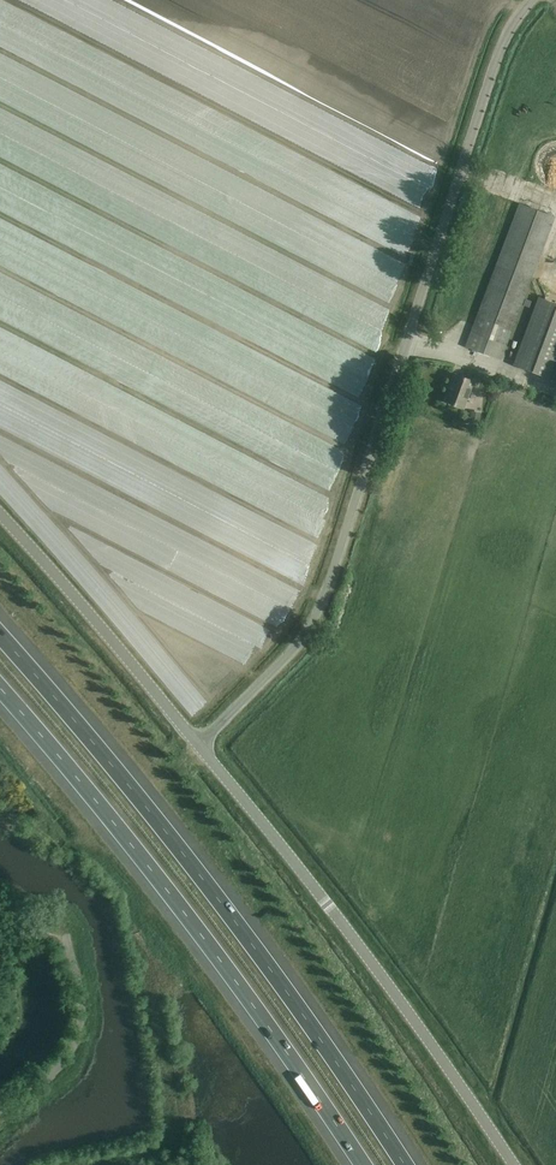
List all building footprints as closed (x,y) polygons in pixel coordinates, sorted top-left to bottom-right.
[(555,187),(555,141),(540,150),(535,167),(543,183),(555,187)] [(465,347),(501,360),(555,217),(519,204),(465,347)] [(549,378),(555,381),(555,304),(539,298),(514,365),(549,378)] [(445,401),(463,408),(473,381),(455,374),(445,401)]
